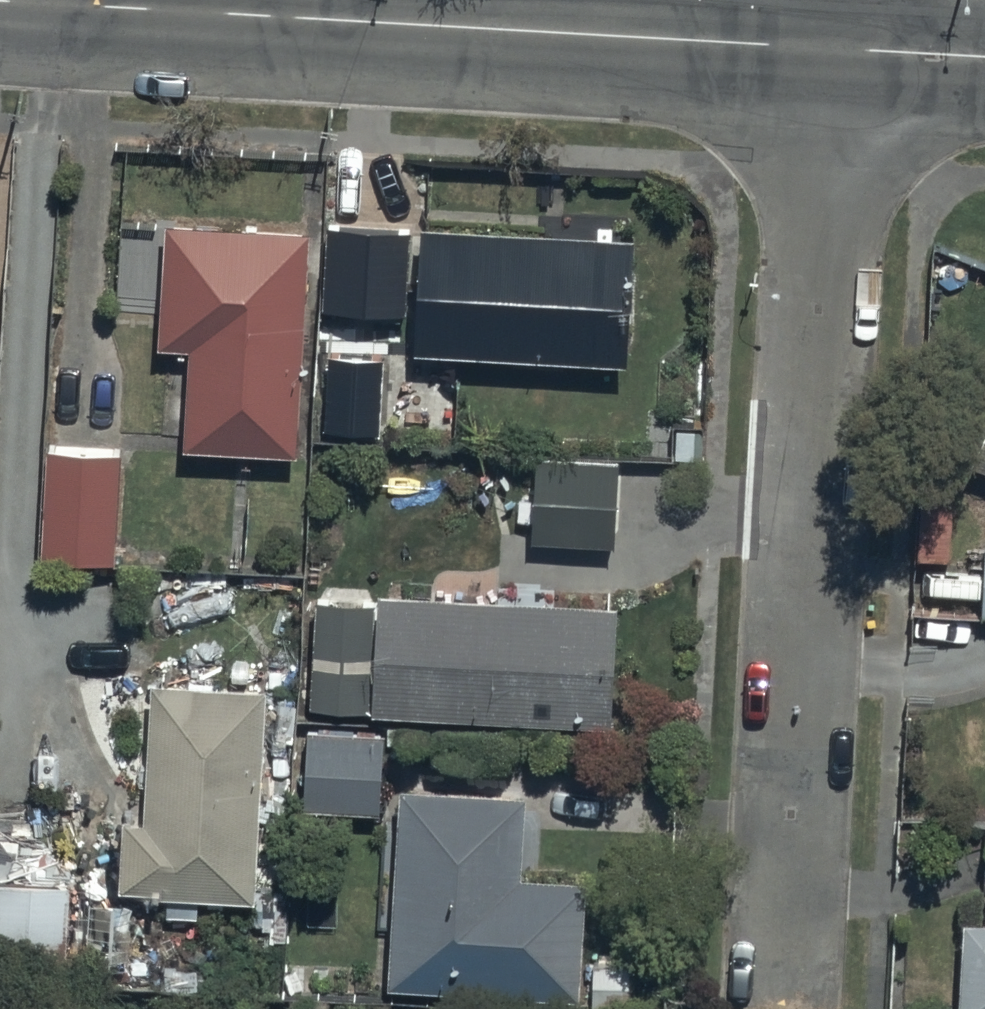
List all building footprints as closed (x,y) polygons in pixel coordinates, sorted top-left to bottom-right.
[(635,214),(421,204),(415,336),(629,346),(635,214)] [(295,443),(312,215),(168,205),(151,432),(295,443)] [(412,225),(324,219),(318,305),(406,311),(412,225)] [(380,351),(322,348),(319,425),(377,427),(380,351)] [(119,445),(41,440),(34,552),(112,557),(119,445)] [(613,451),(532,449),(530,540),(611,542),(613,451)] [(314,697),(612,713),(618,588),(320,572),(314,697)] [(255,882),(265,680),(135,673),(125,875),(255,882)] [(382,731),(306,728),(303,808),(379,811),(382,731)] [(389,972),(576,986),(585,865),(520,859),(526,786),(404,777),(389,972)] [(0,877),(0,964),(48,966),(52,879),(0,877)] [(962,1008),(984,1008),(984,907),(956,905),(948,1008),(962,1008)]
